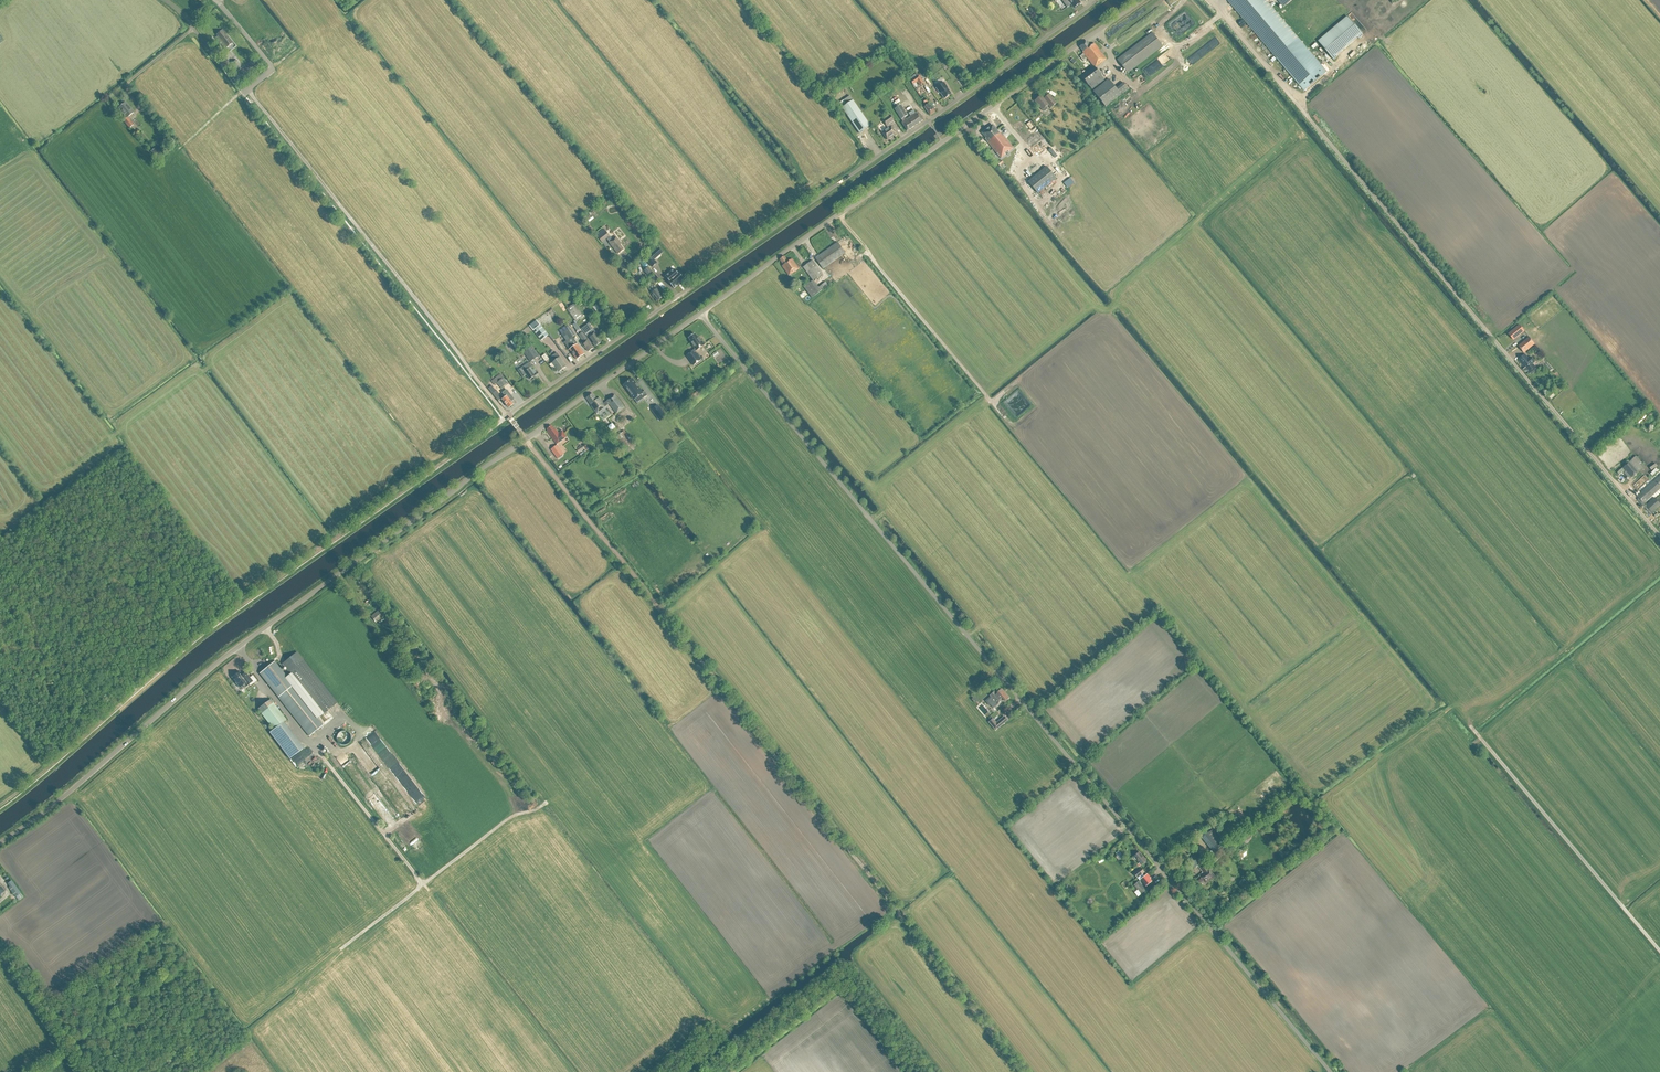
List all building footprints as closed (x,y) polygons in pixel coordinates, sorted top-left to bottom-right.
[(1073,8),(1080,3),(1078,0),(1068,0),(1073,8)] [(1227,0),(1305,91),(1327,72),(1266,0),(1227,0)] [(1337,55),(1358,37),(1359,39),(1363,35),(1348,17),(1318,42),(1334,60),(1338,56),(1337,55)] [(1137,25),(1120,35),(1124,41),(1140,32),(1137,25)] [(225,49),(233,43),(223,30),(217,35),(218,37),(216,38),(225,49)] [(1127,73),(1162,46),(1152,33),(1117,60),(1127,73)] [(1091,46),(1087,42),(1080,47),(1083,52),(1083,54),(1080,57),(1083,61),(1087,58),(1094,67),(1081,77),(1088,85),(1092,90),(1104,80),(1095,68),(1106,59),(1094,43),(1091,46)] [(1150,77),(1165,66),(1159,59),(1144,69),(1150,77)] [(237,72),(243,68),(236,60),(232,64),(237,72)] [(924,83),(919,74),(915,77),(914,75),(909,78),(913,85),(917,82),(920,86),(924,83)] [(1116,89),(1109,79),(1093,91),(1106,107),(1129,89),(1123,83),(1116,89)] [(951,94),(947,88),(944,83),(936,88),(940,93),(944,99),(951,94)] [(1041,96),(1035,101),(1043,112),(1045,112),(1047,110),(1047,108),(1046,107),(1049,105),(1048,105),(1051,103),(1053,106),(1056,103),(1049,94),(1043,99),(1041,96)] [(839,104),(842,108),(853,101),(850,96),(839,104)] [(853,101),(842,108),(859,133),(870,126),(853,101)] [(129,116),(133,112),(125,102),(118,108),(126,118),(123,121),(129,128),(134,125),(127,117),(129,116)] [(930,115),(935,112),(929,104),(925,108),(926,109),(926,110),(930,115)] [(906,119),(905,117),(908,116),(901,105),(894,109),(901,120),(903,121),(901,122),(907,131),(923,121),(917,112),(916,113),(914,110),(909,113),(911,116),(906,119)] [(886,126),(880,130),(882,132),(887,140),(896,134),(891,126),(889,124),(894,120),(891,116),(891,115),(890,116),(886,119),(883,121),(886,126)] [(1037,132),(1040,131),(1035,121),(1030,123),(1031,126),(1025,129),(1028,135),(1033,133),(1035,138),(1039,136),(1037,132)] [(993,125),(982,133),(986,139),(985,139),(1001,159),(1006,155),(1005,154),(1008,151),(1009,152),(1014,149),(1000,132),(999,133),(993,125)] [(161,156),(154,148),(150,151),(157,159),(161,156)] [(1038,193),(1056,178),(1046,166),(1028,181),(1038,193)] [(1068,188),(1074,183),(1070,178),(1063,183),(1068,188)] [(612,240),(606,232),(604,229),(596,234),(602,242),(607,238),(609,242),(618,254),(624,250),(620,245),(621,244),(616,237),(612,240)] [(823,269),(845,253),(838,242),(815,258),(823,269)] [(652,267),(657,263),(650,255),(645,260),(652,267)] [(788,262),(784,257),(780,260),(783,265),(782,266),(789,276),(799,269),(792,259),(788,262)] [(818,287),(813,280),(822,274),(812,260),(803,267),(813,281),(804,287),(812,298),(828,285),(825,282),(818,287)] [(649,277),(653,273),(648,267),(644,270),(649,277)] [(674,269),(667,275),(665,277),(669,281),(668,281),(674,289),(684,280),(678,273),(674,269)] [(657,289),(654,285),(649,289),(652,293),(651,293),(653,295),(652,296),(654,298),(654,297),(657,301),(663,297),(657,289)] [(574,304),(567,309),(576,322),(584,317),(574,304)] [(530,326),(533,330),(540,325),(537,321),(537,320),(530,326)] [(589,324),(581,329),(582,330),(585,335),(587,337),(588,336),(595,347),(602,342),(595,332),(593,329),(589,324)] [(541,341),(548,335),(541,326),(540,325),(533,330),(541,341)] [(1519,325),(1508,334),(1513,340),(1524,331),(1519,325)] [(569,326),(566,328),(568,329),(573,336),(575,335),(569,326)] [(577,344),(572,337),(573,336),(568,329),(561,334),(566,341),(564,343),(569,350),(577,360),(584,354),(577,344)] [(587,339),(583,332),(580,329),(577,332),(584,341),(581,343),(584,348),(585,348),(588,352),(593,348),(591,344),(591,343),(588,339),(587,339)] [(697,338),(695,333),(689,338),(691,342),(691,343),(695,349),(686,356),(694,366),(702,360),(695,352),(704,345),(698,337),(697,338)] [(1524,353),(1529,349),(1535,344),(1529,337),(1518,346),(1524,353)] [(538,356),(531,346),(524,352),(531,362),(538,356)] [(559,372),(566,367),(560,358),(557,353),(551,357),(554,362),(553,363),(556,368),(559,372)] [(1529,359),(1525,354),(1518,360),(1524,368),(1523,369),(1524,371),(1525,372),(1526,372),(1527,372),(1529,374),(1531,373),(1532,375),(1537,371),(1535,369),(1537,368),(1533,364),(1535,362),(1531,357),(1529,359)] [(522,368),(517,371),(522,378),(526,375),(530,380),(535,376),(529,369),(532,366),(530,362),(525,365),(522,368)] [(502,380),(497,383),(501,388),(508,383),(503,376),(500,378),(502,380)] [(625,385),(624,385),(634,400),(634,399),(638,397),(639,396),(641,395),(643,399),(648,395),(645,391),(642,393),(632,379),(626,383),(625,385)] [(490,388),(500,401),(504,398),(493,385),(490,388)] [(504,392),(502,393),(505,396),(506,396),(506,397),(503,400),(509,408),(513,404),(511,402),(515,400),(509,392),(507,390),(504,392)] [(597,399),(593,394),(586,398),(591,404),(590,404),(597,414),(606,407),(603,403),(599,397),(597,399)] [(617,414),(621,410),(624,407),(615,395),(607,401),(617,414)] [(660,421),(666,417),(658,405),(651,410),(660,421)] [(555,431),(551,426),(547,429),(548,430),(547,431),(557,444),(567,437),(562,431),(559,433),(556,430),(555,431)] [(627,452),(636,445),(624,431),(616,437),(627,452)] [(582,446),(582,445),(576,449),(581,456),(589,449),(586,444),(582,446)] [(557,458),(564,454),(557,445),(551,449),(557,458)] [(1630,461),(1639,472),(1645,467),(1636,456),(1630,461)] [(1639,472),(1630,461),(1623,468),(1626,471),(1631,478),(1639,472)] [(1659,489),(1659,476),(1637,496),(1644,504),(1659,489)] [(1659,506),(1659,504),(1655,498),(1646,506),(1652,513),(1659,506)] [(376,622),(389,611),(384,606),(371,616),(376,622)] [(417,647),(413,642),(397,651),(401,657),(417,647)] [(297,652),(282,664),(290,674),(287,677),(294,685),(292,686),(318,718),(337,702),(297,652)] [(274,662),(260,674),(278,697),(292,686),(294,685),(287,677),(274,662)] [(242,675),(240,671),(232,677),(235,682),(239,688),(243,685),(245,688),(249,685),(250,686),(257,681),(253,675),(250,677),(246,672),(242,675)] [(292,686),(278,697),(309,736),(323,725),(318,718),(292,686)] [(991,697),(987,701),(992,707),(994,705),(996,707),(1004,700),(1005,701),(1008,698),(1001,689),(996,693),(995,691),(990,696),(991,697)] [(257,708),(273,730),(286,720),(271,699),(257,708)] [(993,718),(988,722),(996,731),(1008,721),(1004,716),(996,723),(993,718)] [(1225,844),(1213,829),(1208,833),(1206,830),(1200,834),(1212,850),(1205,856),(1210,862),(1218,857),(1215,853),(1225,844)] [(1138,867),(1141,865),(1146,860),(1139,852),(1134,856),(1139,863),(1137,865),(1138,867)] [(1204,860),(1199,853),(1192,858),(1192,857),(1188,861),(1194,868),(1204,860)] [(1209,869),(1205,863),(1199,867),(1203,873),(1200,876),(1201,877),(1198,879),(1201,883),(1202,884),(1205,882),(1206,884),(1215,877),(1209,868),(1209,869)] [(1137,879),(1144,873),(1140,868),(1133,874),(1137,879)] [(1146,875),(1140,880),(1146,887),(1152,881),(1146,875)] [(12,880),(7,883),(10,887),(8,888),(15,897),(21,893),(12,880)] [(1137,882),(1133,886),(1140,894),(1141,895),(1145,891),(1137,882)]
